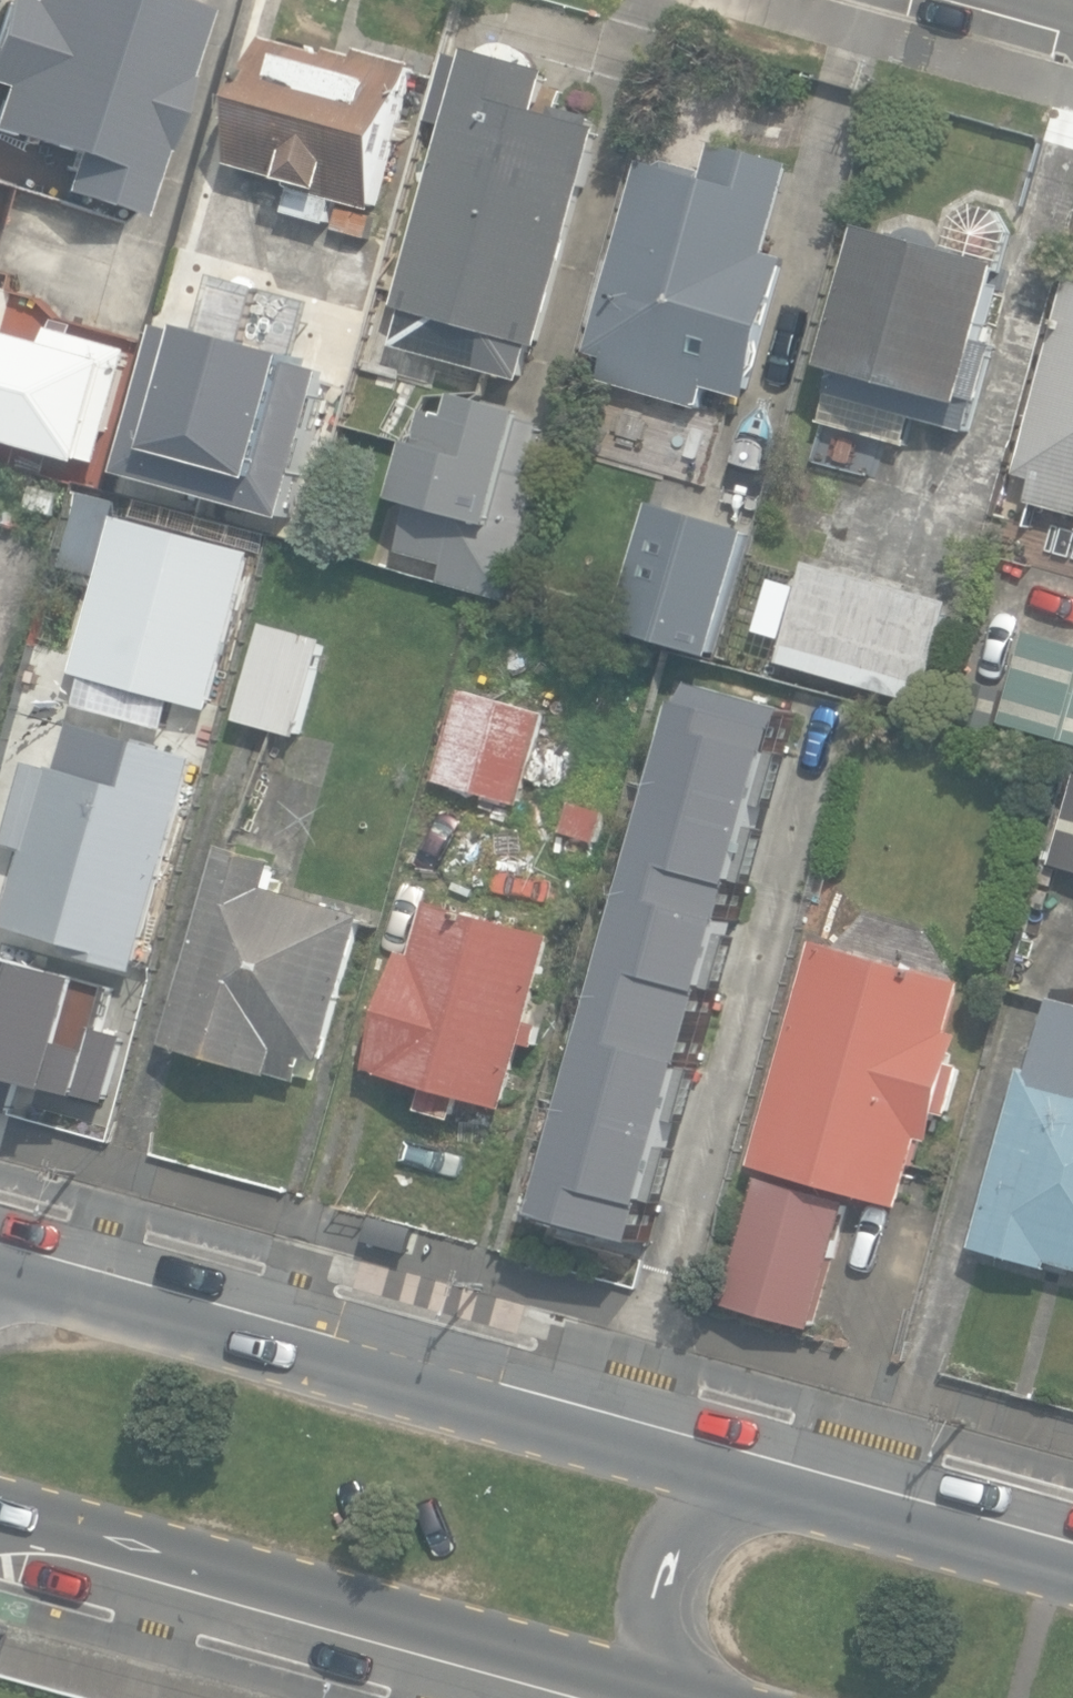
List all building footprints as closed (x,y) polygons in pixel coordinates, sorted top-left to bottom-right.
[(201,9),(185,4),(183,0),(0,0),(0,131),(67,155),(56,189),(133,215),(155,147),(160,148),(182,76),(178,74),(201,9)] [(335,200),(380,213),(422,61),(354,42),(352,50),(326,43),(324,51),(266,35),(229,165),(284,181),(292,188),(285,212),(329,224),(335,200)] [(539,110),(549,70),(537,67),(536,62),(533,55),(527,49),(518,44),(510,42),(499,43),(488,48),(482,52),(467,48),(396,306),(405,309),(395,345),(522,380),(533,343),(541,345),(601,128),(593,126),(596,116),(558,106),(555,114),(539,110)] [(584,373),(702,409),(710,386),(748,398),(788,259),(769,253),(793,164),(715,143),(707,171),(670,160),(659,165),(642,160),(584,373)] [(1005,266),(1000,264),(1010,231),(1000,210),(977,203),(955,214),(944,249),(863,226),(825,366),(836,369),(820,422),(908,445),(915,417),(971,432),(979,400),(983,399),(998,344),(984,340),(997,292),(1003,293),(1010,269),(1005,268),(1005,266)] [(82,461),(83,455),(98,460),(130,349),(75,333),(78,324),(55,318),(52,326),(49,325),(44,341),(1,329),(13,286),(0,283),(0,438),(82,461)] [(1028,502),(1072,514),(1072,289),(1067,291),(1016,473),(1034,478),(1028,502)] [(202,336),(172,328),(130,474),(296,521),(338,374),(309,365),(310,359),(204,329),(202,336)] [(418,444),(410,442),(395,497),(415,502),(403,550),(445,561),(440,583),(511,601),(543,478),(529,474),(543,422),(524,417),(526,410),(459,393),(452,418),(427,412),(418,444)] [(55,515),(62,492),(32,483),(25,507),(55,515)] [(95,576),(115,501),(81,492),(61,566),(95,576)] [(255,551),(115,513),(72,671),(84,674),(75,706),(164,730),(172,701),(211,712),(255,551)] [(708,642),(741,533),(674,513),(641,622),(708,642)] [(954,601),(807,559),(800,585),(771,577),(756,631),(785,639),(778,663),(925,704),(954,601)] [(263,622),(236,719),(298,736),(325,639),(263,622)] [(1072,742),(1072,644),(1028,631),(1002,722),(1072,742)] [(992,730),(1004,691),(974,682),(961,720),(992,730)] [(657,1245),(801,733),(798,732),(804,713),(710,686),(560,1218),(657,1245)] [(543,712),(459,688),(433,779),(517,803),(543,712)] [(58,948),(136,971),(198,758),(71,721),(58,766),(52,764),(51,768),(27,761),(3,844),(26,850),(4,925),(60,941),(58,948)] [(1053,863),(1072,869),(1072,793),(1053,863)] [(606,813),(571,802),(562,832),(597,842),(606,813)] [(275,861),(223,845),(164,1045),(270,1076),(271,1073),(296,1080),(304,1055),(322,1060),(365,914),(280,889),(285,871),(273,867),(275,861)] [(462,1096),(507,1109),(523,1044),(536,1047),(541,1024),(530,1022),(552,934),(428,900),(413,954),(403,950),(367,1069),(425,1087),(418,1109),(455,1120),(462,1096)] [(816,940),(751,1164),(901,1206),(922,1138),(933,1142),(940,1112),(950,1115),(964,1065),(953,1061),(962,1034),(951,1031),(965,982),(816,940)] [(972,1246),(1051,1268),(1053,1261),(1072,1267),(1072,1003),(1052,997),(1032,1069),(1023,1066),(972,1246)] [(847,1206),(757,1180),(722,1303),(812,1328),(847,1206)] [(375,1219),(370,1239),(413,1251),(418,1231),(375,1219)]
